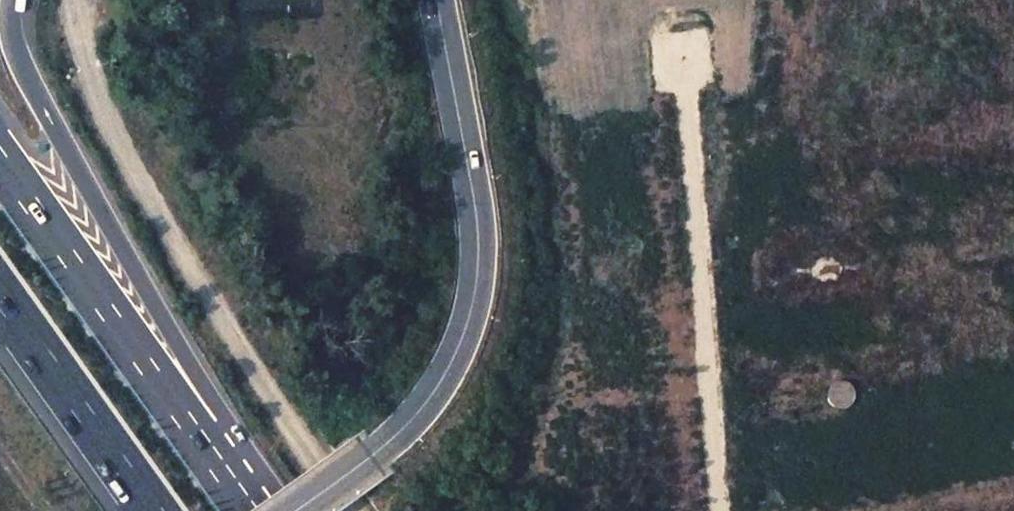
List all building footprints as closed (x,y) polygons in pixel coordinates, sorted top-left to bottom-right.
[(823,261),(819,261),(817,262),(812,266),(810,270),(809,277),(810,281),(814,286),(818,289),(820,290),(824,290),(829,288),(833,286),(835,282),(836,280),(837,276),(836,269),(832,264),(828,262),(823,261)] [(835,389),(831,392),(830,394),(827,400),(827,404),(828,408),(832,414),(836,416),(840,417),(844,417),(850,413),(853,410),(855,403),(854,397),(851,393),(848,390),(842,388),(835,389)]
